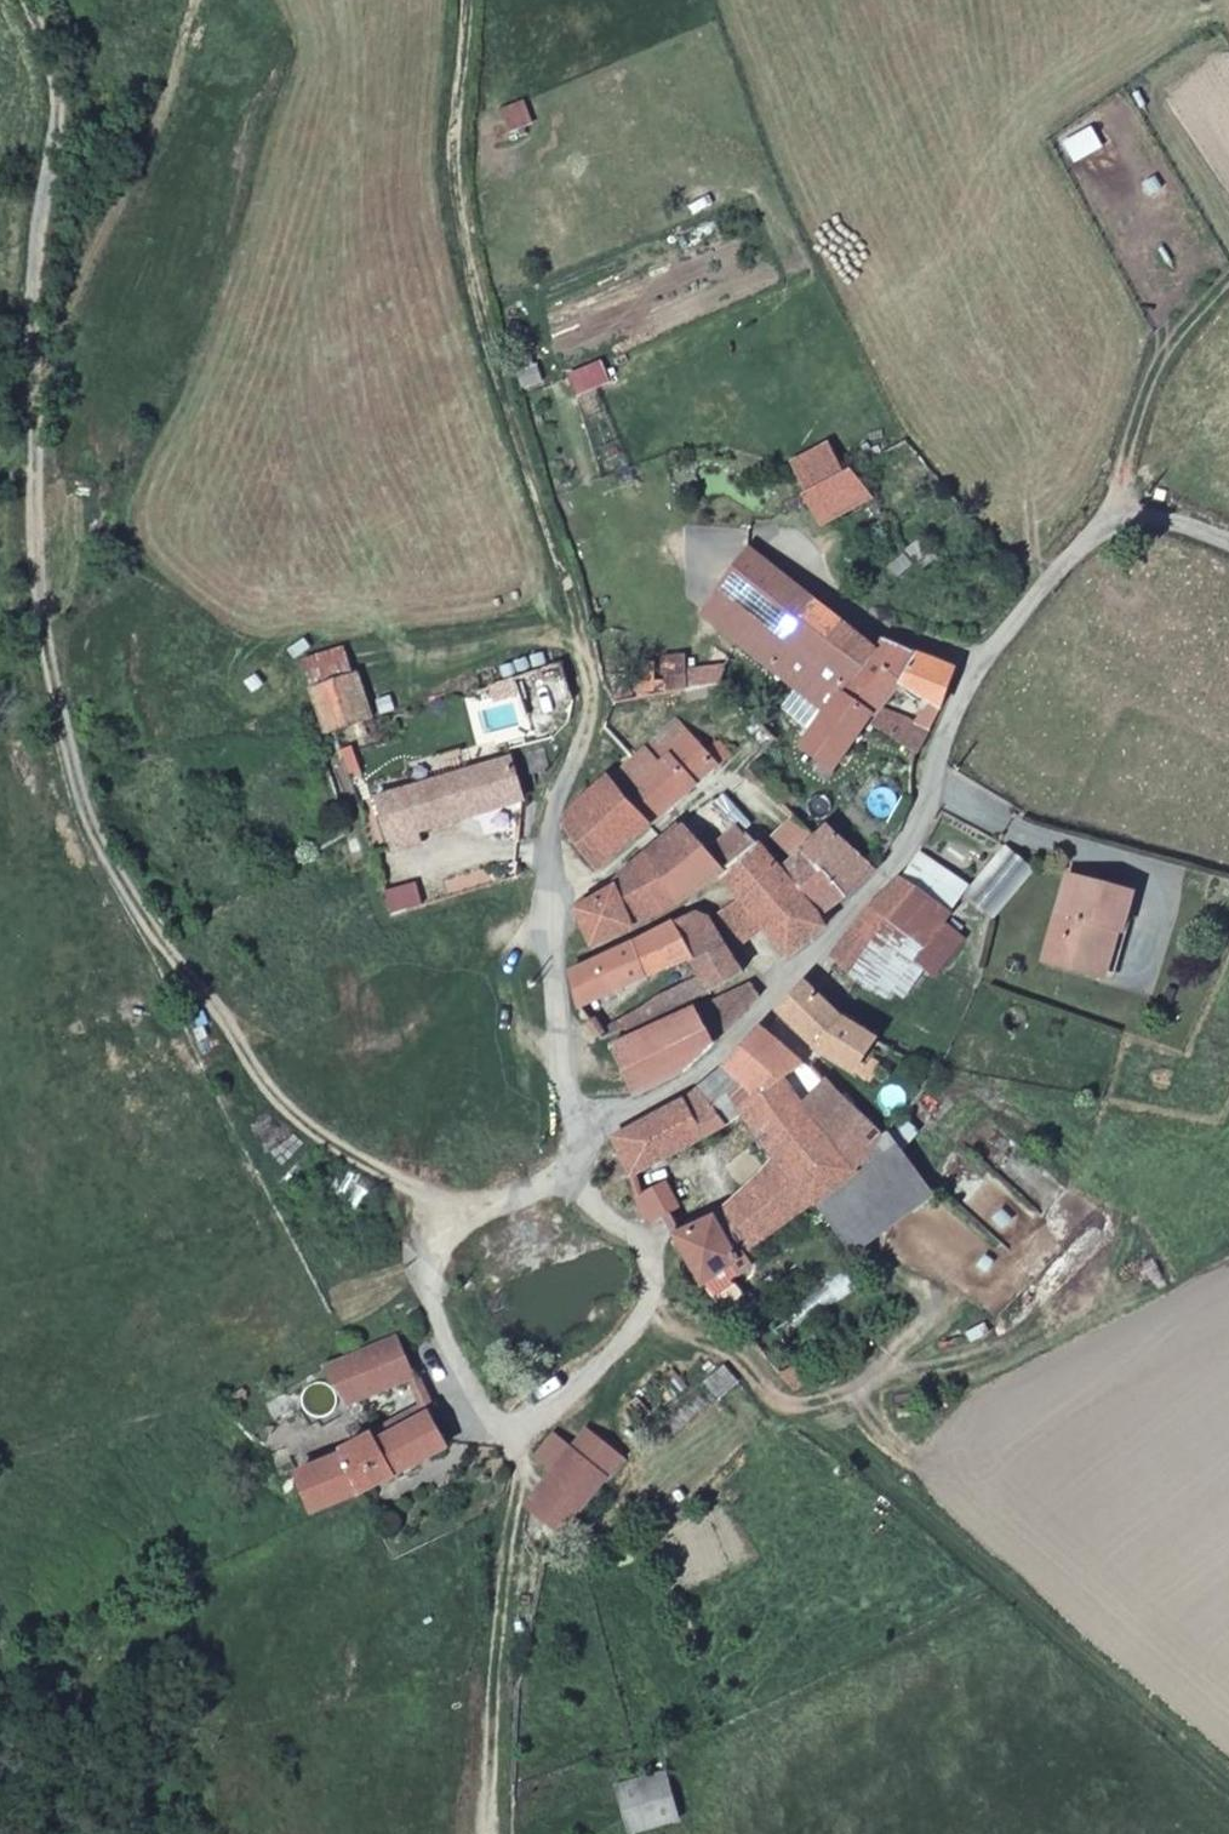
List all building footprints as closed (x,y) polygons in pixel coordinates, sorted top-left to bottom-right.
[(527,98),(499,109),(512,136),(539,127),(527,98)] [(609,359),(565,375),(576,403),(620,387),(609,359)] [(875,497),(853,468),(808,493),(825,523),(875,497)] [(926,539),(911,550),(924,566),(939,554),(926,539)] [(812,598),(750,548),(723,584),(754,609),(736,633),(801,685),(831,709),(847,688),(852,679),(827,658),(788,626),(812,598)] [(906,552),(893,563),(901,570),(913,559),(906,552)] [(957,670),(893,642),(881,638),(873,637),(865,642),(812,598),(788,626),(827,658),(852,679),(847,688),(876,712),(873,720),(916,749),(922,754),(946,701),(957,670)] [(354,678),(344,648),(304,662),(314,692),(354,678)] [(726,660),(704,667),(686,671),(690,685),(720,679),(726,660)] [(354,678),(314,692),(328,735),(333,734),(374,722),(360,676),(354,678)] [(847,688),(831,709),(804,744),(837,769),(873,720),(876,712),(847,688)] [(637,761),(630,754),(623,761),(629,768),(615,782),(651,823),(730,752),(717,738),(703,750),(678,723),(637,761)] [(542,750),(526,756),(531,775),(548,769),(542,750)] [(419,833),(523,802),(511,758),(406,792),(403,788),(370,801),(388,855),(422,844),(419,833)] [(603,869),(651,823),(615,782),(612,777),(569,817),(569,826),(603,869)] [(721,871),(756,844),(731,818),(741,808),(726,792),(685,828),(721,871)] [(775,843),(800,817),(780,799),(754,827),(775,843)] [(823,836),(800,817),(775,843),(785,853),(793,862),(823,836)] [(685,902),(721,871),(685,828),(680,825),(651,854),(685,902)] [(858,886),(875,867),(832,825),(823,836),(793,862),(785,853),(772,862),(756,844),(721,871),(742,897),(763,922),(791,957),(826,929),(819,918),(842,899),(858,886)] [(971,888),(969,891),(996,916),(1037,869),(1007,845),(971,888)] [(657,915),(685,902),(651,854),(621,885),(630,905),(648,900),(657,915)] [(835,955),(863,978),(887,940),(914,958),(945,920),(969,891),(971,888),(925,855),(904,879),(899,877),(835,955)] [(1136,889),(1069,875),(1051,961),(1108,972),(1119,924),(1129,925),(1136,889)] [(385,891),(391,915),(420,907),(414,883),(385,891)] [(595,944),(657,915),(648,900),(630,905),(621,885),(587,896),(587,905),(579,908),(595,944)] [(742,897),(721,916),(739,944),(763,922),(742,897)] [(711,918),(691,913),(671,923),(691,956),(702,975),(710,989),(743,971),(711,918)] [(914,958),(927,964),(937,973),(966,937),(945,920),(914,958)] [(671,923),(633,941),(651,975),(691,956),(671,923)] [(887,940),(863,978),(887,995),(895,988),(906,996),(927,964),(914,958),(887,940)] [(585,1004),(651,975),(633,941),(572,971),(585,1004)] [(695,999),(710,989),(702,975),(645,1003),(653,1017),(695,999)] [(753,983),(613,1047),(636,1091),(692,1064),(763,999),(753,983)] [(856,1072),(877,1038),(841,1018),(805,983),(793,994),(780,1011),(820,1048),(856,1072)] [(626,1029),(653,1017),(645,1003),(622,1019),(626,1029)] [(881,1145),(861,1122),(811,1067),(767,1028),(732,1071),(762,1102),(786,1081),(862,1171),(881,1145)] [(797,1217),(820,1201),(862,1171),(786,1081),(762,1102),(732,1071),(616,1138),(631,1174),(748,1113),(765,1133),(773,1143),(789,1162),(800,1176),(782,1193),(797,1217)] [(857,1252),(936,1196),(891,1132),(881,1145),(862,1171),(820,1201),(857,1252)] [(773,1143),(765,1133),(756,1141),(764,1149),(773,1143)] [(741,1257),(749,1251),(797,1217),(782,1193),(800,1176),(789,1162),(716,1220),(741,1257)] [(644,1221),(666,1213),(654,1187),(637,1195),(644,1221)] [(728,1268),(741,1257),(716,1220),(680,1236),(709,1287),(741,1324),(757,1312),(747,1297),(749,1296),(737,1280),(728,1268)] [(759,1264),(749,1251),(741,1257),(728,1268),(737,1280),(759,1264)] [(396,1338),(356,1356),(333,1365),(310,1378),(303,1383),(321,1421),(335,1414),(350,1407),(413,1376),(396,1338)] [(369,1441),(374,1449),(425,1420),(422,1414),(369,1441)] [(361,1489),(363,1495),(443,1453),(425,1420),(374,1449),(369,1441),(340,1455),(342,1459),(299,1480),(317,1512),(361,1489)] [(593,1435),(574,1456),(607,1484),(624,1462),(593,1435)] [(574,1456),(529,1507),(561,1536),(582,1516),(607,1484),(574,1456)] [(678,1821),(666,1779),(621,1790),(631,1833),(678,1821)]
